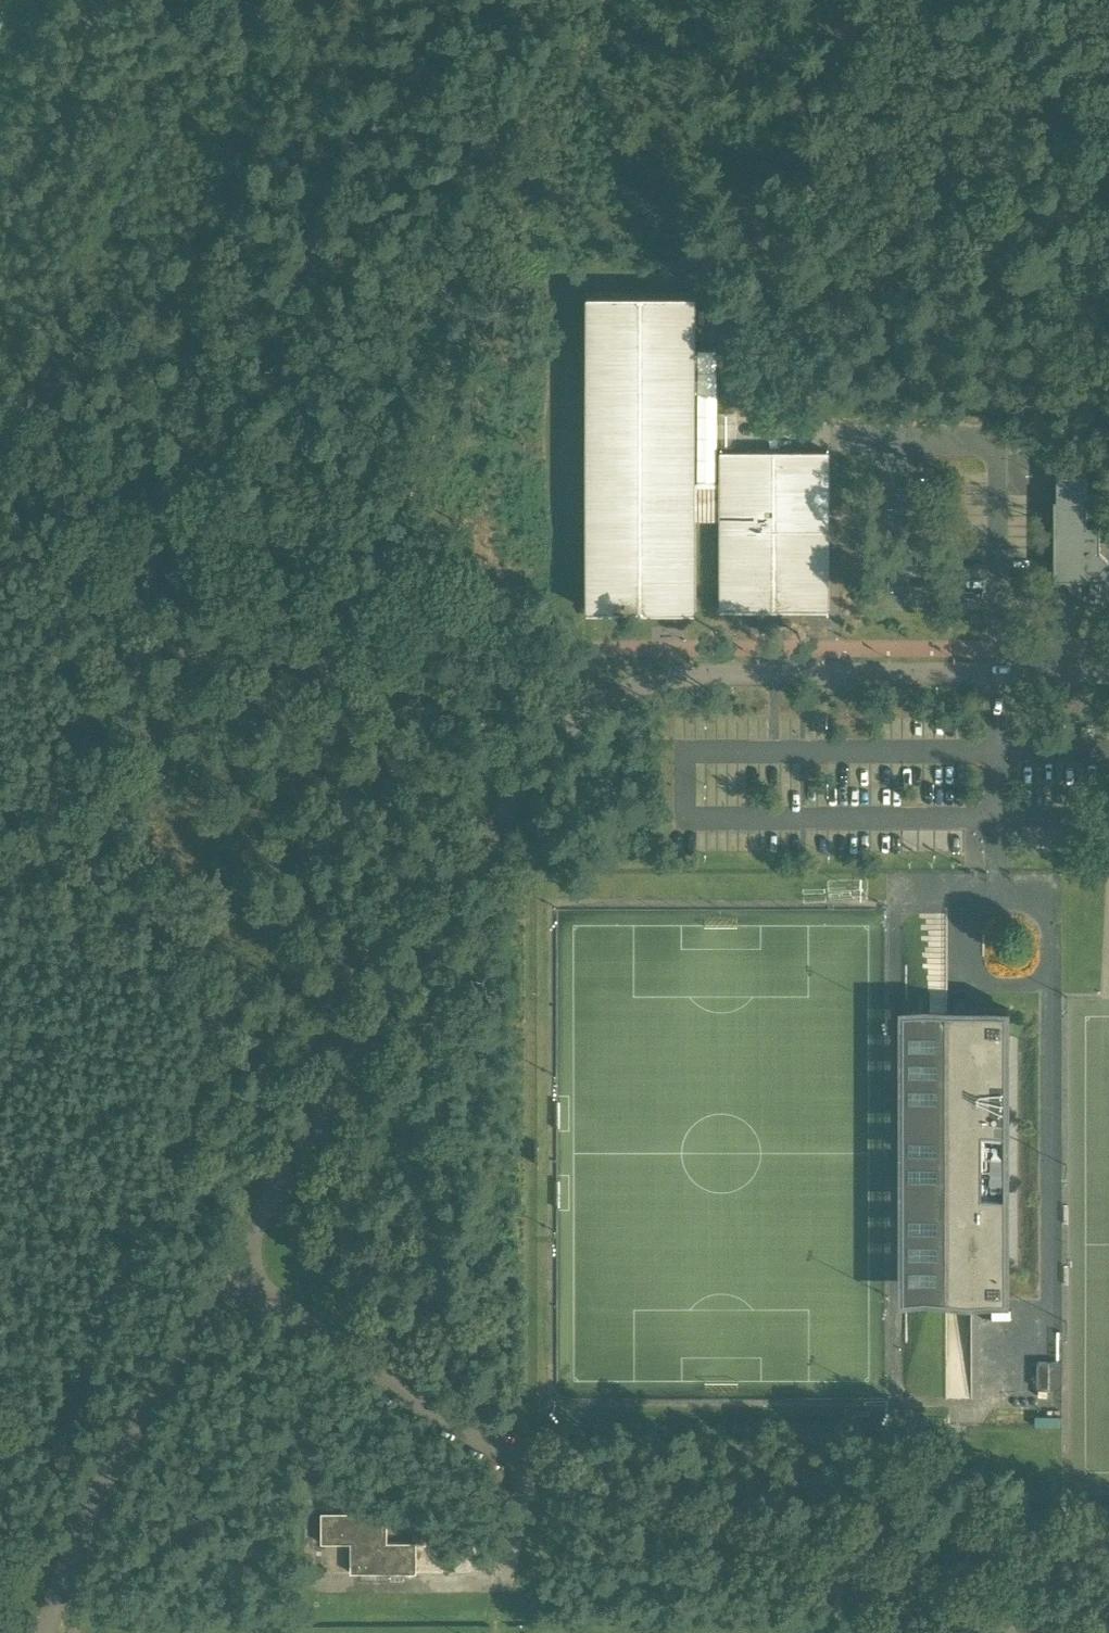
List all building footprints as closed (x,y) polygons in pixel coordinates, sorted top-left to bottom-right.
[(695,352),(695,295),(693,295),(693,294),(588,294),(588,296),(586,296),(587,609),(589,609),(589,611),(694,611),(694,609),(696,609),(696,519),(720,519),(720,609),(722,609),(722,611),(827,610),(827,609),(829,609),(829,452),(827,452),(827,450),(722,450),(722,452),(720,452),(720,482),(717,482),(716,347),(698,347),(698,352),(695,352)] [(1054,497),(1054,500),(1054,578),(1091,579),(1091,588),(1096,588),(1095,600),(1108,600),(1108,539),(1100,539),(1100,524),(1087,524),(1087,472),(1057,472),(1057,497),(1054,497)] [(903,1008),(903,1298),(947,1299),(948,1299),(970,1299),(973,1299),(1008,1299),(1009,1008),(982,1008),(966,1008),(966,1000),(965,1000),(954,1000),(953,1000),(953,1008),(947,1008),(903,1008)] [(1061,1384),(1060,1357),(1035,1358),(1036,1385),(1061,1384)] [(321,1512),(321,1542),(350,1542),(351,1571),(417,1571),(417,1541),(388,1541),(388,1512),(321,1512)]
